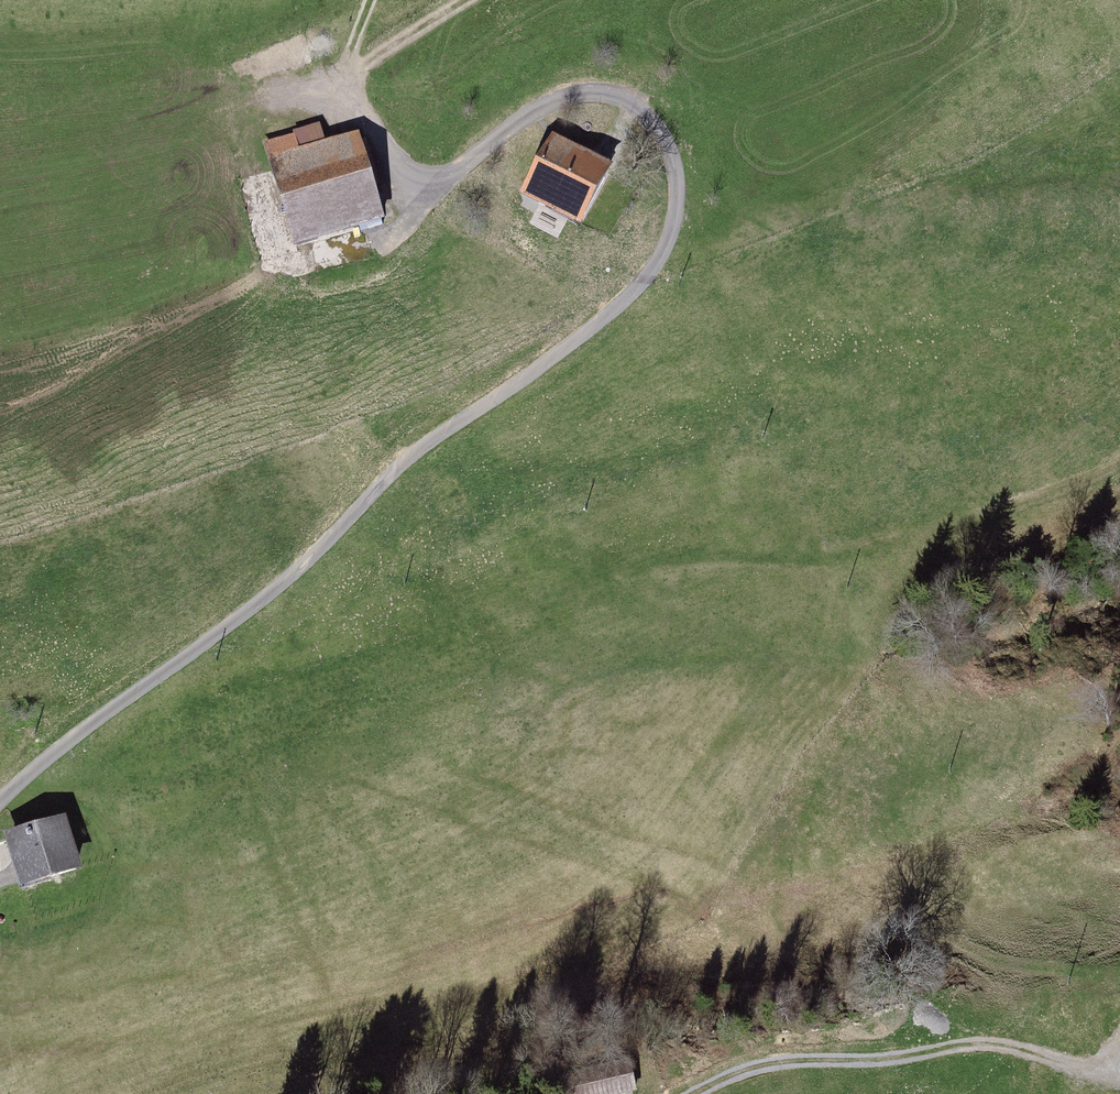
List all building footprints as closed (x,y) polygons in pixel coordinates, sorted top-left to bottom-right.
[(297,142),(258,153),(285,256),(375,232),(353,145),(302,158),(297,142)] [(607,181),(548,148),(515,204),(574,238),(607,181)] [(65,829),(8,844),(21,896),(78,882),(65,829)] [(570,1093),(638,1093),(626,1038),(564,1054),(570,1093)]
